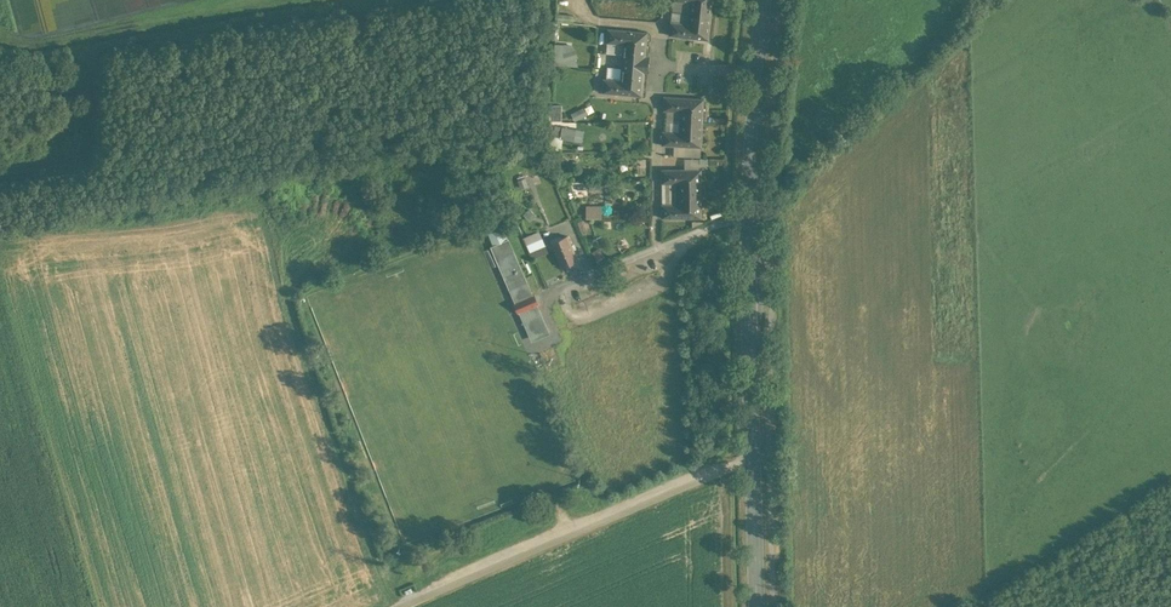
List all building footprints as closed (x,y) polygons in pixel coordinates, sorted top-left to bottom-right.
[(673,0),(690,2),(689,13),(712,15),(713,0),(673,0)] [(712,15),(689,13),(688,23),(671,21),(669,35),(709,39),(712,15)] [(648,32),(608,29),(607,42),(624,44),(623,54),(649,56),(650,56),(646,55),(648,32)] [(563,65),(576,66),(577,43),(556,43),(556,50),(563,50),(563,65)] [(594,65),(604,66),(605,52),(595,51),(594,65)] [(649,56),(623,54),(621,80),(604,79),(603,92),(642,96),(644,72),(648,72),(649,56)] [(704,98),(664,96),(664,110),(681,111),(680,121),(703,122),(704,98)] [(571,113),(574,120),(589,113),(586,106),(571,113)] [(703,122),(680,121),(680,132),(663,131),(662,145),(702,146),(703,122)] [(561,140),(582,145),(585,130),(564,125),(561,140)] [(686,167),(703,166),(703,157),(685,158),(686,167)] [(701,169),(662,169),(662,183),(679,183),(679,193),(702,193),(701,169)] [(702,193),(679,193),(679,204),(662,204),(662,218),(702,217),(702,193)] [(603,217),(603,204),(587,204),(587,217),(603,217)] [(496,206),(483,210),(488,224),(500,220),(496,206)] [(501,224),(487,230),(494,245),(508,239),(501,224)] [(542,230),(523,236),(530,257),(548,251),(542,230)] [(568,236),(551,243),(561,267),(579,259),(568,236)] [(527,282),(508,239),(494,245),(494,246),(512,288),(527,282)] [(599,247),(592,251),(597,261),(605,257),(599,247)] [(527,282),(512,288),(518,301),(532,295),(527,282)] [(548,332),(537,304),(522,310),(534,338),(548,332)]
